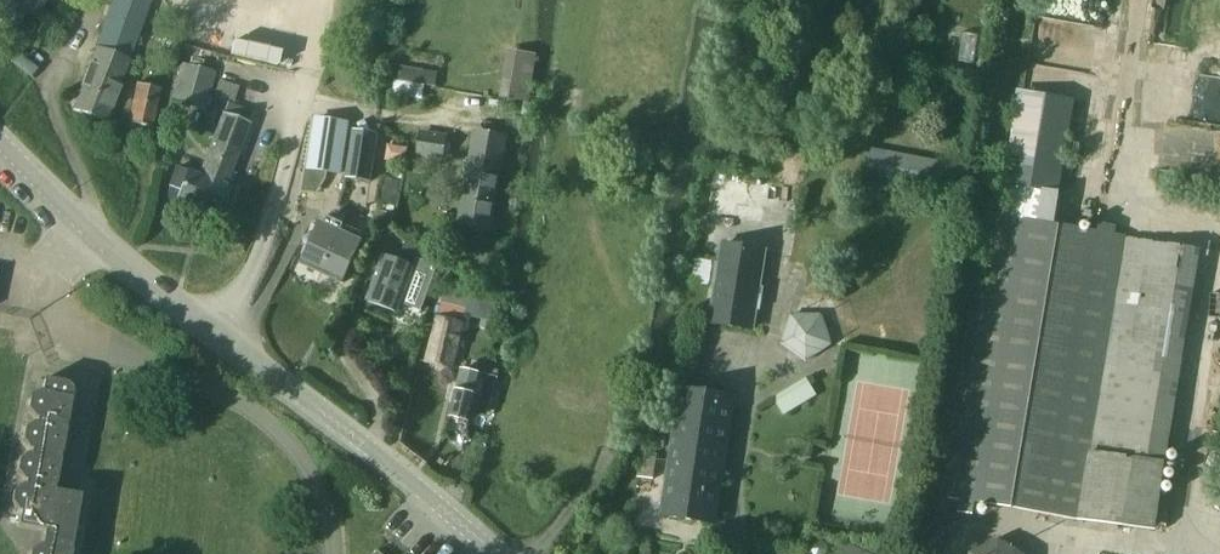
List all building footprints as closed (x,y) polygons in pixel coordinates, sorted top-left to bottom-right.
[(26,15),(28,16),(39,0),(0,0),(0,24),(9,30),(21,12),(26,15)] [(72,109),(104,121),(145,10),(149,0),(112,0),(72,109)] [(501,98),(529,102),(535,54),(507,50),(501,98)] [(203,110),(213,72),(181,63),(170,101),(203,110)] [(399,85),(434,91),(437,74),(401,68),(399,85)] [(151,127),(160,88),(137,83),(128,122),(151,127)] [(198,176),(186,171),(186,172),(175,167),(168,186),(179,190),(175,201),(213,215),(248,124),(222,115),(198,176)] [(314,120),(307,168),(340,173),(347,125),(314,120)] [(446,136),(419,130),(415,153),(442,158),(446,136)] [(488,228),(499,168),(505,137),(475,131),(470,163),(459,223),(488,228)] [(351,142),(345,178),(371,182),(376,146),(351,142)] [(700,219),(760,229),(768,183),(708,173),(700,219)] [(995,219),(950,495),(959,497),(957,513),(973,516),(975,499),(1077,516),(1155,529),(1165,466),(1177,399),(1102,387),(1126,240),(1114,238),(1116,225),(1099,222),(1096,235),(1064,230),(1054,228),(1060,189),(1003,180),(995,219)] [(380,224),(391,225),(398,183),(386,181),(380,224)] [(300,263),(321,273),(344,225),(333,220),(330,227),(320,222),(300,263)] [(344,225),(321,273),(342,283),(361,242),(350,237),(353,230),(344,225)] [(720,242),(707,324),(755,332),(768,249),(720,242)] [(383,257),(367,301),(397,312),(400,303),(421,311),(431,285),(433,278),(435,272),(439,262),(418,255),(413,268),(383,257)] [(441,300),(456,305),(457,303),(463,304),(465,295),(444,289),(441,300)] [(462,324),(459,323),(463,309),(440,304),(426,362),(451,369),(462,324)] [(807,365),(833,346),(822,316),(791,316),(781,347),(807,365)] [(460,370),(449,417),(468,422),(471,413),(486,417),(495,378),(480,375),(470,373),(460,370)] [(80,495),(53,490),(71,395),(71,393),(71,392),(70,390),(69,388),(69,387),(67,385),(65,383),(64,383),(62,382),(43,379),(41,392),(38,391),(29,398),(27,409),(34,418),(36,418),(36,423),(33,422),(24,429),(22,440),(28,449),(31,450),(30,454),(27,454),(18,460),(16,471),(22,480),(25,480),(24,485),(21,484),(13,491),(10,502),(17,511),(20,512),(17,526),(44,530),(42,546),(39,545),(30,551),(29,553),(69,553),(80,495)] [(784,416),(818,397),(807,379),(774,398),(784,416)] [(715,525),(735,401),(681,392),(662,517),(715,525)] [(469,424),(469,426),(469,427),(469,429),(471,430),(471,431),(472,432),(473,432),(474,433),(478,433),(478,432),(479,432),(480,431),(481,431),(481,430),(483,429),(483,427),(483,424),(483,422),(481,421),(481,420),(480,420),(479,419),(478,419),(478,418),(474,418),(473,419),(472,419),(471,420),(471,421),(469,422),(469,424)] [(652,479),(656,455),(646,453),(644,465),(639,465),(637,477),(652,479)]
